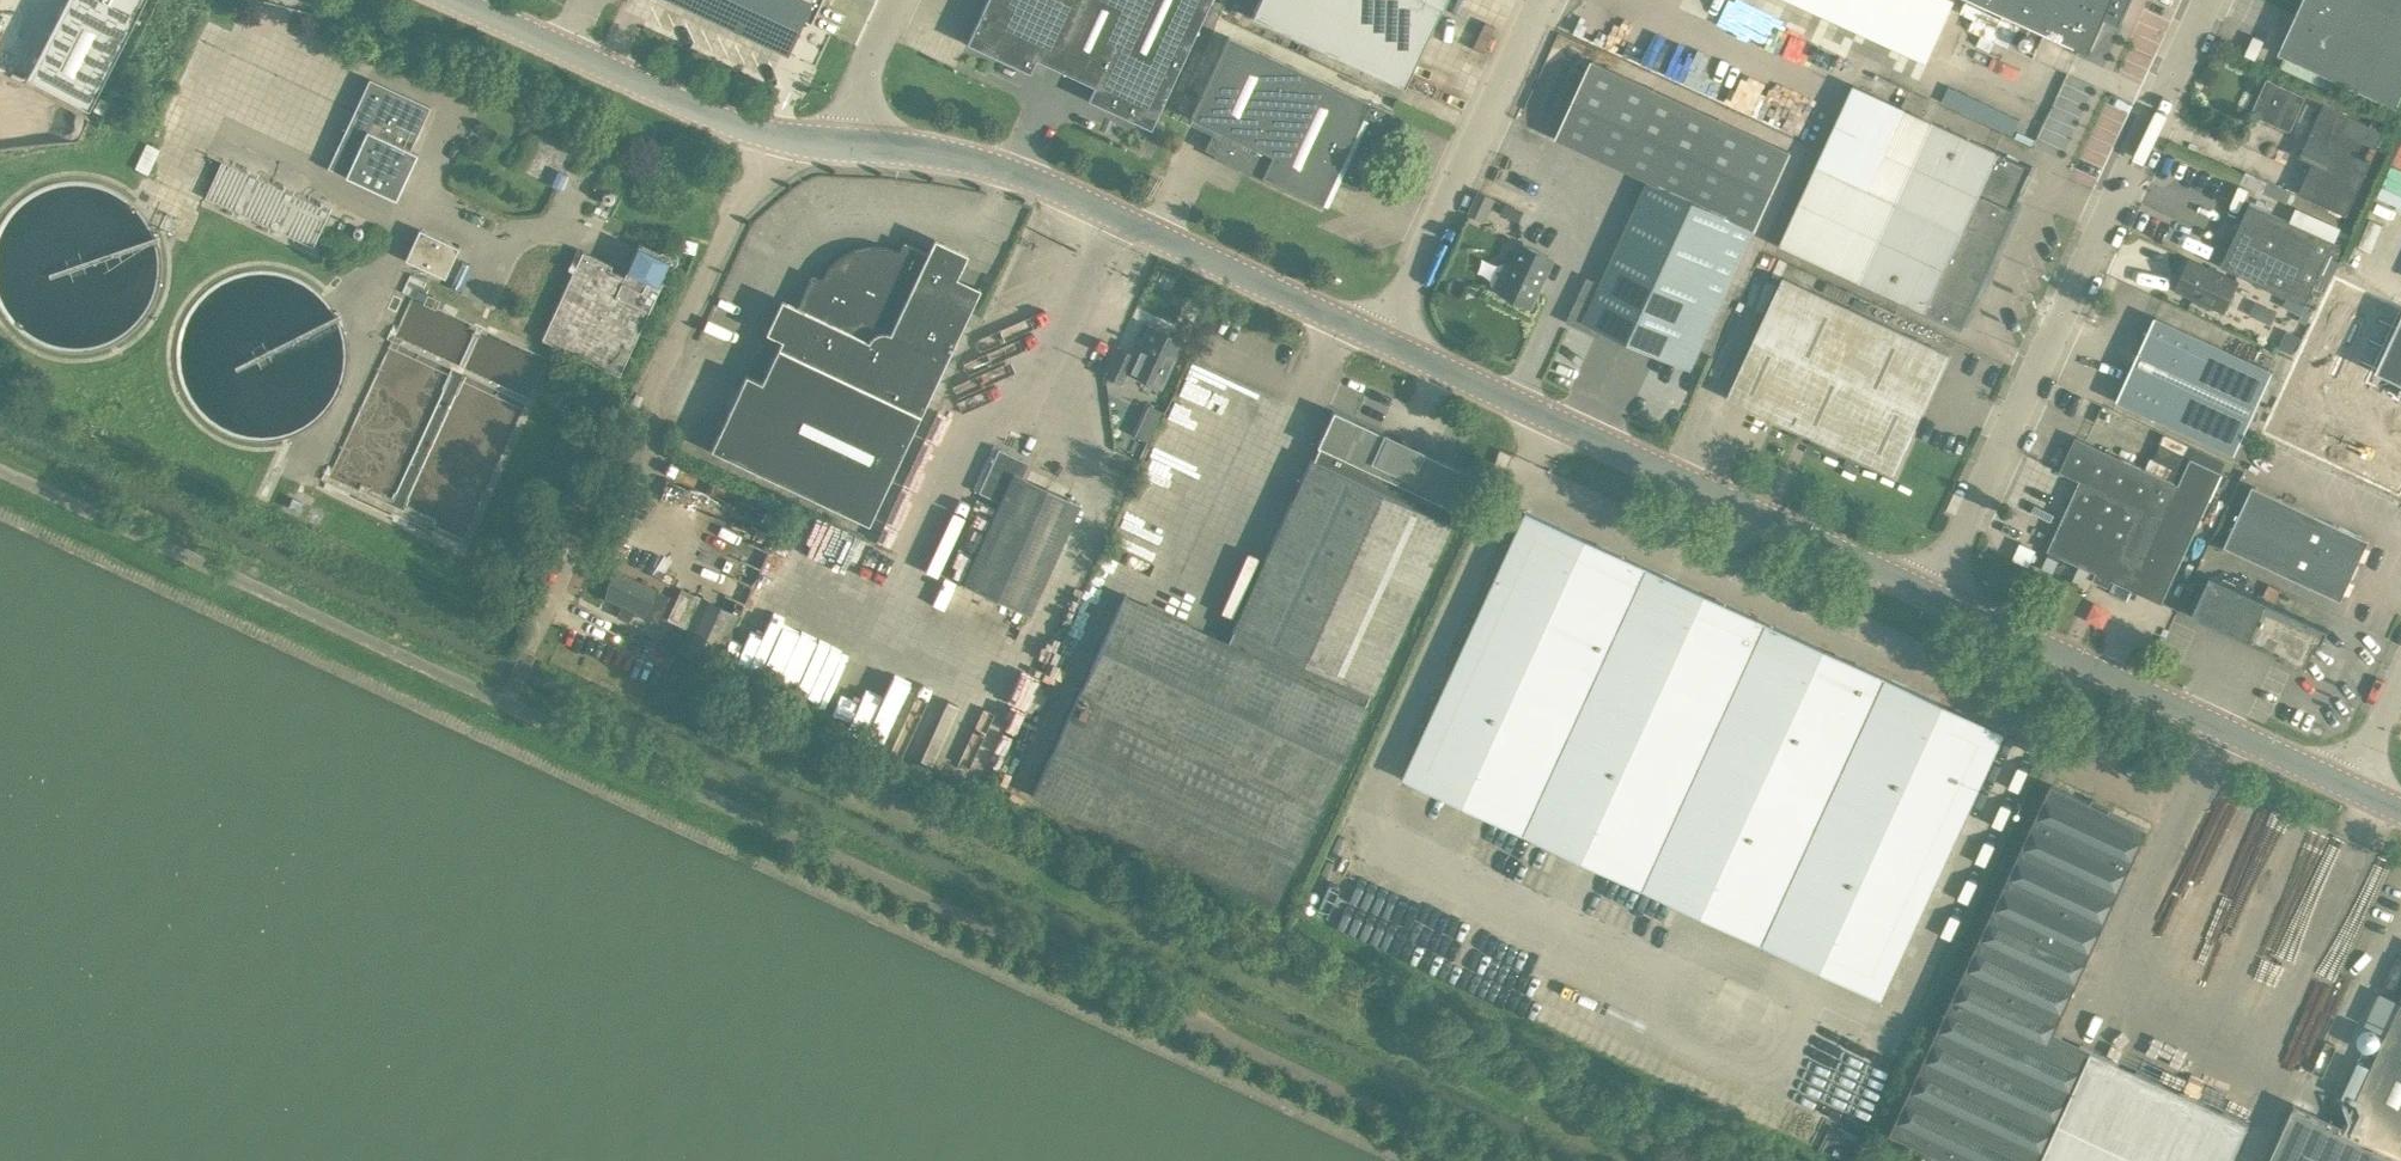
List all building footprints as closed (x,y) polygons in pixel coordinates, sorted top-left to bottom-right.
[(89,110),(144,0),(66,0),(27,78),(89,110)] [(786,53),(802,19),(811,23),(822,0),(674,0),(786,53)] [(967,42),(1029,71),(1035,58),(1050,65),(1080,0),(986,0),(967,42)] [(1050,65),(1094,85),(1088,99),(1150,128),(1210,0),(1080,0),(1050,65)] [(1445,0),(1258,0),(1251,16),(1403,86),(1439,8),(1441,9),(1445,0)] [(1927,59),(1954,0),(1798,0),(1927,59)] [(2007,11),(2050,30),(2077,42),(2076,43),(2090,49),(2106,14),(2119,20),(2119,21),(2122,22),(2132,0),(1983,0),(2007,11)] [(2288,32),(2278,52),(2396,106),(2400,95),(2400,0),(2302,0),(2296,15),(2288,32)] [(1255,150),(1294,67),(1228,36),(1190,117),(1214,128),(1209,139),(1205,149),(1222,157),(1220,160),(1245,172),(1261,179),(1263,176),(1262,176),(1271,157),(1255,150)] [(1262,176),(1263,176),(1321,204),(1333,180),(1354,190),(1366,165),(1369,166),(1393,113),(1294,67),(1255,150),(1271,157),(1262,176)] [(369,78),(328,167),(395,198),(416,153),(409,149),(429,106),(369,78)] [(2266,78),(2250,113),(2290,131),(2306,96),(2266,78)] [(1853,84),(1779,244),(1924,311),(1924,312),(1925,313),(1926,311),(1960,327),(1959,329),(1962,330),(1963,327),(1962,327),(2017,206),(2013,205),(2015,200),(2016,201),(2019,194),(2021,191),(2023,186),(2026,179),(2033,165),(1999,150),(1999,151),(1853,84)] [(2312,162),(2298,192),(2346,214),(2384,132),(2386,127),(2372,121),(2370,125),(2323,104),(2299,156),(2312,162)] [(329,205),(215,157),(199,196),(313,244),(329,205)] [(542,181),(560,189),(566,174),(549,167),(542,181)] [(2269,179),(2264,191),(2287,201),(2289,197),(2292,191),(2269,179)] [(1588,277),(1568,321),(1599,334),(1602,327),(1690,368),(1755,228),(1650,180),(1602,284),(1588,277)] [(1493,197),(1492,197),(1479,191),(1469,213),(1482,219),(1493,197)] [(2301,313),(2318,277),(2334,240),(2250,202),(2221,265),(2287,295),(2283,305),(2301,313)] [(458,246),(418,228),(404,257),(444,276),(458,246)] [(697,241),(686,238),(682,250),(694,253),(697,241)] [(745,374),(710,448),(868,523),(979,288),(977,287),(973,295),(952,285),(959,269),(966,254),(936,240),(929,255),(903,242),(898,251),(885,247),(869,246),(854,249),(840,256),(828,267),(820,279),(811,275),(796,307),(783,301),(767,334),(769,337),(779,342),(760,381),(745,374)] [(541,338),(618,374),(668,267),(671,266),(673,265),(675,262),(677,260),(677,257),(676,254),(675,251),(672,249),(669,248),(666,248),(663,249),(661,250),(659,253),(638,243),(623,276),(609,269),(611,265),(581,251),(541,338)] [(1553,257),(1523,243),(1512,266),(1501,261),(1491,284),(1502,288),(1501,291),(1531,305),(1553,257)] [(2176,289),(2193,297),(2224,311),(2238,280),(2208,267),(2190,259),(2176,289)] [(1728,396),(1752,407),(1802,430),(1894,472),(1911,436),(1949,353),(1783,276),(1728,396)] [(2346,284),(2289,406),(2400,458),(2400,310),(2346,284)] [(2272,370),(2216,344),(2155,316),(2117,399),(2234,453),(2272,370)] [(1105,374),(1121,382),(1127,371),(1160,386),(1182,340),(1169,335),(1169,330),(1166,327),(1162,325),(1158,325),(1154,328),(1149,325),(1135,355),(1117,347),(1105,374)] [(1390,437),(1386,435),(1334,411),(1333,410),(1327,424),(1317,445),(1319,446),(1313,459),(1311,458),(1232,629),(1234,630),(1228,643),(1124,594),(1032,793),(1274,904),(1365,706),(1364,705),(1369,693),(1371,694),(1450,523),(1448,521),(1454,508),(1456,509),(1472,474),(1471,474),(1415,449),(1415,450),(1409,448),(1412,443),(1402,438),(1400,443),(1389,438),(1390,437)] [(2080,480),(2047,549),(2162,602),(2226,463),(2164,434),(2153,457),(2150,456),(2145,468),(2076,435),(2059,470),(2080,480)] [(978,492),(999,501),(962,582),(1028,614),(1047,573),(1079,503),(1066,497),(1022,476),(1028,462),(998,448),(978,492)] [(2224,546),(2341,600),(2369,540),(2252,485),(2224,546)] [(2004,731),(1527,511),(1404,777),(1880,998),(2004,731)] [(654,588),(617,571),(605,597),(621,605),(617,615),(628,620),(633,610),(656,621),(668,596),(653,589),(654,588)] [(2328,628),(2210,575),(2192,614),(2283,655),(2282,657),(2304,668),(2316,641),(2321,644),(2328,628)] [(2278,589),(2267,584),(2261,596),(2273,601),(2278,589)] [(702,598),(689,592),(681,588),(666,619),(688,629),(678,650),(713,666),(737,614),(702,598)] [(811,651),(824,621),(805,613),(792,643),(811,651)] [(912,667),(908,679),(916,682),(914,688),(923,691),(929,673),(912,667)] [(2091,802),(2052,784),(1892,1132),(1955,1160),(2232,1160),(2249,1123),(2091,1049),(2054,1031),(2147,828),(2108,810),(2106,814),(2089,806),(2091,802)] [(2342,1130),(2293,1107),(2269,1160),(2400,1160),(2400,1001),(2342,1130)]
